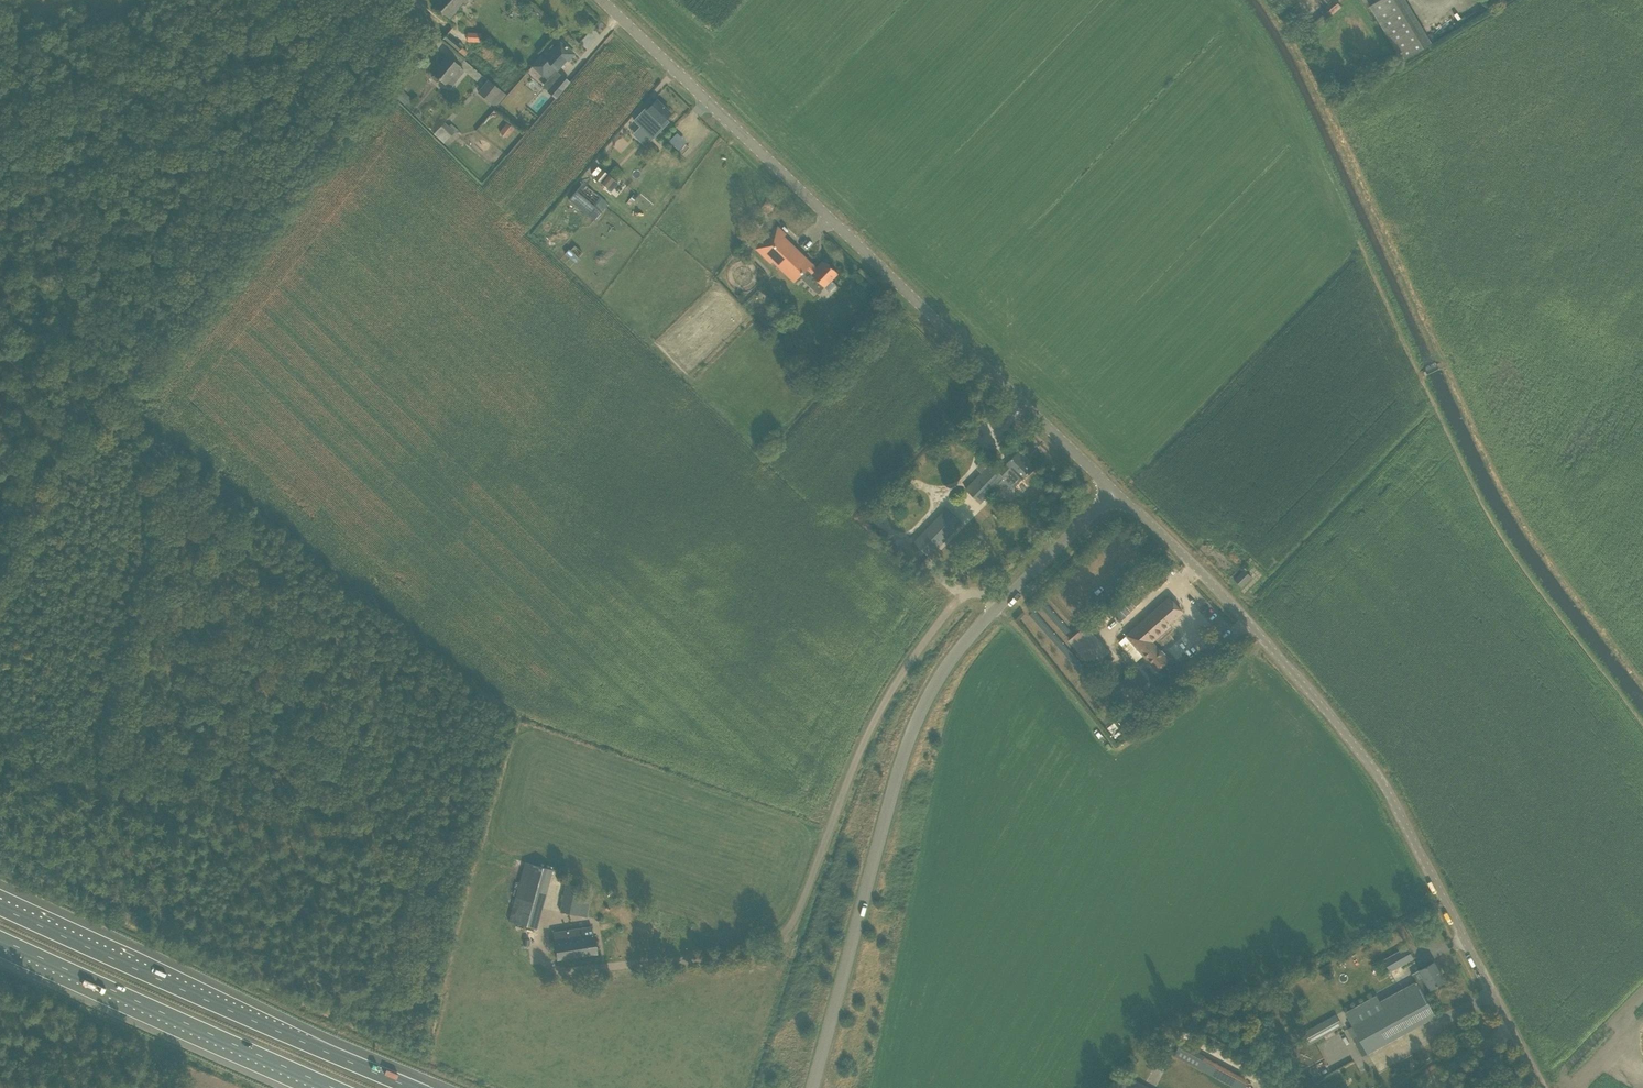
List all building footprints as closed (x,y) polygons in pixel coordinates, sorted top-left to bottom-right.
[(434,8),(449,21),(467,0),(441,0),(434,8)] [(1403,60),(1432,43),(1405,0),(1380,0),(1370,6),(1403,60)] [(479,41),(479,32),(467,32),(467,40),(479,41)] [(447,34),(443,38),(459,51),(462,47),(447,34)] [(542,76),(543,75),(547,80),(566,60),(568,61),(574,54),(566,46),(565,47),(560,43),(544,59),(541,56),(532,66),(542,76)] [(462,47),(459,51),(464,56),(467,52),(462,47)] [(432,76),(432,78),(436,81),(438,81),(440,79),(442,81),(445,84),(454,73),(460,78),(465,71),(460,67),(456,63),(447,57),(433,74),(434,74),(432,76)] [(547,92),(555,98),(569,82),(562,75),(547,92)] [(478,93),(496,107),(505,95),(487,82),(478,93)] [(652,138),(668,121),(666,118),(671,113),(656,100),(647,110),(645,108),(634,120),(652,138)] [(445,120),(433,133),(443,142),(455,129),(445,120)] [(499,131),(507,138),(514,129),(507,123),(499,131)] [(676,132),(669,140),(678,149),(686,141),(676,132)] [(602,169),(594,178),(600,183),(607,174),(602,169)] [(601,184),(610,192),(618,183),(608,175),(601,184)] [(586,178),(565,204),(599,232),(620,207),(586,178)] [(806,269),(830,291),(837,284),(832,280),(838,273),(826,262),(822,266),(820,264),(817,268),(812,264),(783,238),(785,236),(777,228),(769,236),(757,251),(770,263),(772,261),(794,282),(806,269)] [(775,303),(763,315),(774,326),(785,314),(775,303)] [(982,412),(972,422),(978,428),(988,417),(982,412)] [(1008,464),(1000,473),(1006,478),(1005,479),(1014,488),(1023,479),(1033,468),(1017,453),(1007,463),(1008,464)] [(991,464),(966,489),(981,504),(986,499),(1005,479),(1006,478),(1000,473),(991,464)] [(948,507),(914,542),(921,549),(929,557),(963,522),(948,507)] [(1137,573),(1143,566),(1136,560),(1131,566),(1137,573)] [(1144,579),(1155,590),(1166,579),(1155,568),(1144,579)] [(1234,580),(1241,587),(1252,577),(1245,570),(1234,580)] [(1161,605),(1127,635),(1144,655),(1157,670),(1161,667),(1168,661),(1168,660),(1170,658),(1165,653),(1163,655),(1152,642),(1171,625),(1169,623),(1174,618),(1175,619),(1183,612),(1170,598),(1161,605)] [(1085,626),(1069,641),(1076,648),(1093,667),(1109,652),(1092,633),(1085,626)] [(1198,657),(1185,668),(1191,675),(1204,663),(1198,657)] [(1130,702),(1119,710),(1125,717),(1135,709),(1130,702)] [(508,922),(536,929),(552,870),(525,862),(508,922)] [(565,884),(560,911),(579,915),(582,900),(584,887),(565,884)] [(554,949),(556,960),(597,954),(593,928),(552,934),(554,949)] [(1384,960),(1390,972),(1414,958),(1407,947),(1384,960)] [(1376,995),(1345,1013),(1352,1026),(1368,1054),(1368,1053),(1436,1015),(1424,994),(1445,982),(1434,962),(1424,968),(1412,974),(1416,981),(1380,1001),(1376,995)] [(1302,1033),(1308,1044),(1342,1025),(1336,1014),(1302,1033)] [(1180,1045),(1174,1058),(1240,1087),(1246,1087),(1251,1077),(1180,1045)] [(1135,1068),(1173,1087),(1186,1087),(1195,1073),(1146,1047),(1135,1068)] [(1127,1076),(1120,1087),(1150,1087),(1127,1076)]
